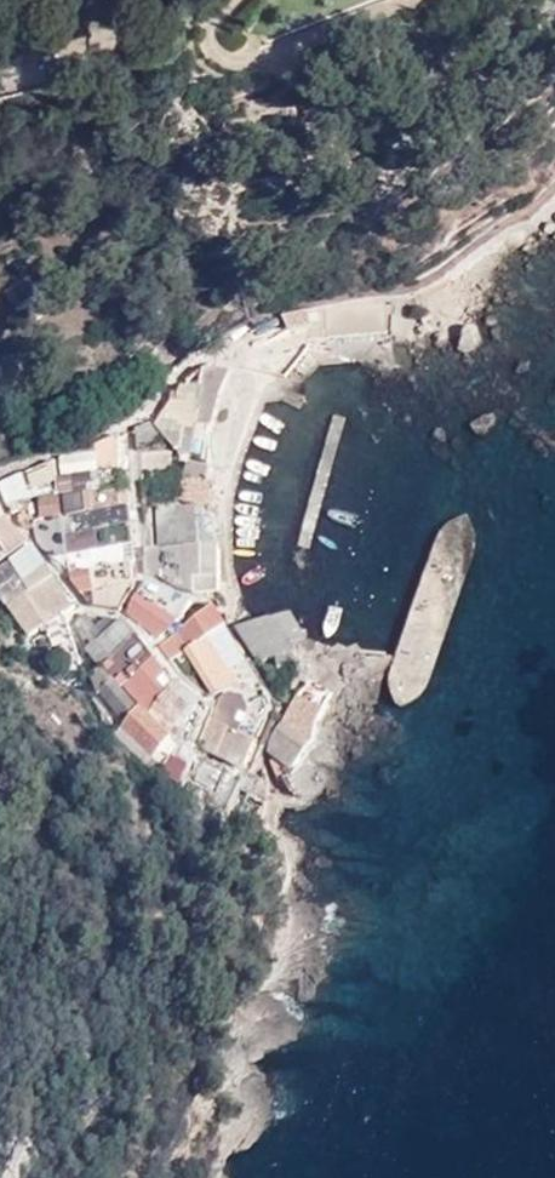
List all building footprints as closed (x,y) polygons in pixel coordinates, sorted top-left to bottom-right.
[(388,334),(386,313),(325,318),(327,339),(388,334)] [(254,351),(288,337),(283,323),(257,333),(250,337),(254,351)] [(214,365),(206,367),(205,399),(210,398),(214,365)] [(176,398),(169,408),(205,399),(206,367),(187,384),(187,395),(176,398)] [(159,422),(153,429),(170,461),(207,468),(205,429),(220,398),(210,398),(205,399),(169,408),(159,422)] [(205,429),(207,468),(208,470),(224,471),(233,401),(220,398),(205,429)] [(0,487),(0,495),(53,472),(57,470),(118,444),(118,442),(71,458),(56,465),(0,487)] [(117,474),(118,444),(57,470),(58,482),(117,474)] [(207,477),(189,471),(179,501),(203,510),(208,494),(197,490),(198,484),(203,485),(207,477)] [(0,495),(0,497),(6,509),(25,503),(56,501),(53,472),(0,495)] [(117,478),(57,484),(59,499),(117,493),(117,478)] [(118,510),(117,498),(63,502),(64,519),(118,510)] [(124,498),(117,498),(118,510),(126,509),(124,498)] [(53,563),(67,561),(66,550),(73,550),(74,556),(129,547),(128,533),(65,541),(57,504),(17,509),(18,523),(22,531),(33,530),(34,541),(53,563)] [(196,549),(194,520),(193,512),(174,512),(174,505),(159,507),(159,551),(196,549)] [(126,512),(66,523),(67,537),(127,530),(126,512)] [(196,549),(214,548),(212,520),(194,520),(196,549)] [(0,523),(0,552),(13,544),(2,521),(0,523)] [(213,551),(144,555),(146,582),(159,582),(180,588),(193,598),(216,596),(213,551)] [(130,552),(67,561),(69,585),(80,595),(133,585),(130,552)] [(6,607),(15,602),(31,634),(57,620),(41,588),(51,583),(32,553),(0,574),(0,599),(6,607)] [(41,588),(57,620),(67,613),(51,583),(41,588)] [(165,618),(176,599),(148,585),(140,601),(165,618)] [(189,607),(176,599),(165,618),(140,601),(137,600),(127,619),(158,644),(177,625),(189,607)] [(214,613),(161,650),(170,663),(184,653),(213,700),(236,690),(210,640),(224,631),(214,613)] [(284,631),(290,644),(301,640),(289,619),(278,622),(284,631)] [(86,654),(101,642),(83,622),(73,626),(86,654)] [(294,655),(290,644),(284,631),(278,622),(270,623),(240,629),(238,634),(252,663),(273,658),(276,677),(294,675),(291,656),(294,655)] [(123,626),(101,642),(86,654),(99,672),(102,669),(117,688),(142,669),(150,662),(123,626)] [(169,687),(150,662),(142,669),(121,691),(145,716),(169,687)] [(97,695),(109,685),(100,673),(90,683),(97,695)] [(134,713),(109,685),(97,695),(122,722),(134,713)] [(170,689),(147,718),(172,741),(169,743),(137,713),(114,735),(144,765),(174,785),(190,754),(181,749),(190,735),(184,729),(198,710),(170,689)] [(236,734),(246,716),(241,705),(229,698),(218,703),(207,723),(209,724),(199,745),(243,766),(255,744),(252,742),(236,734)] [(318,714),(296,700),(269,741),(266,751),(289,771),(306,747),(311,727),(318,714)] [(261,724),(246,716),(236,734),(252,742),(261,724)] [(238,790),(246,775),(205,752),(183,790),(225,814),(238,790)] [(254,780),(246,775),(238,790),(245,796),(254,780)]
